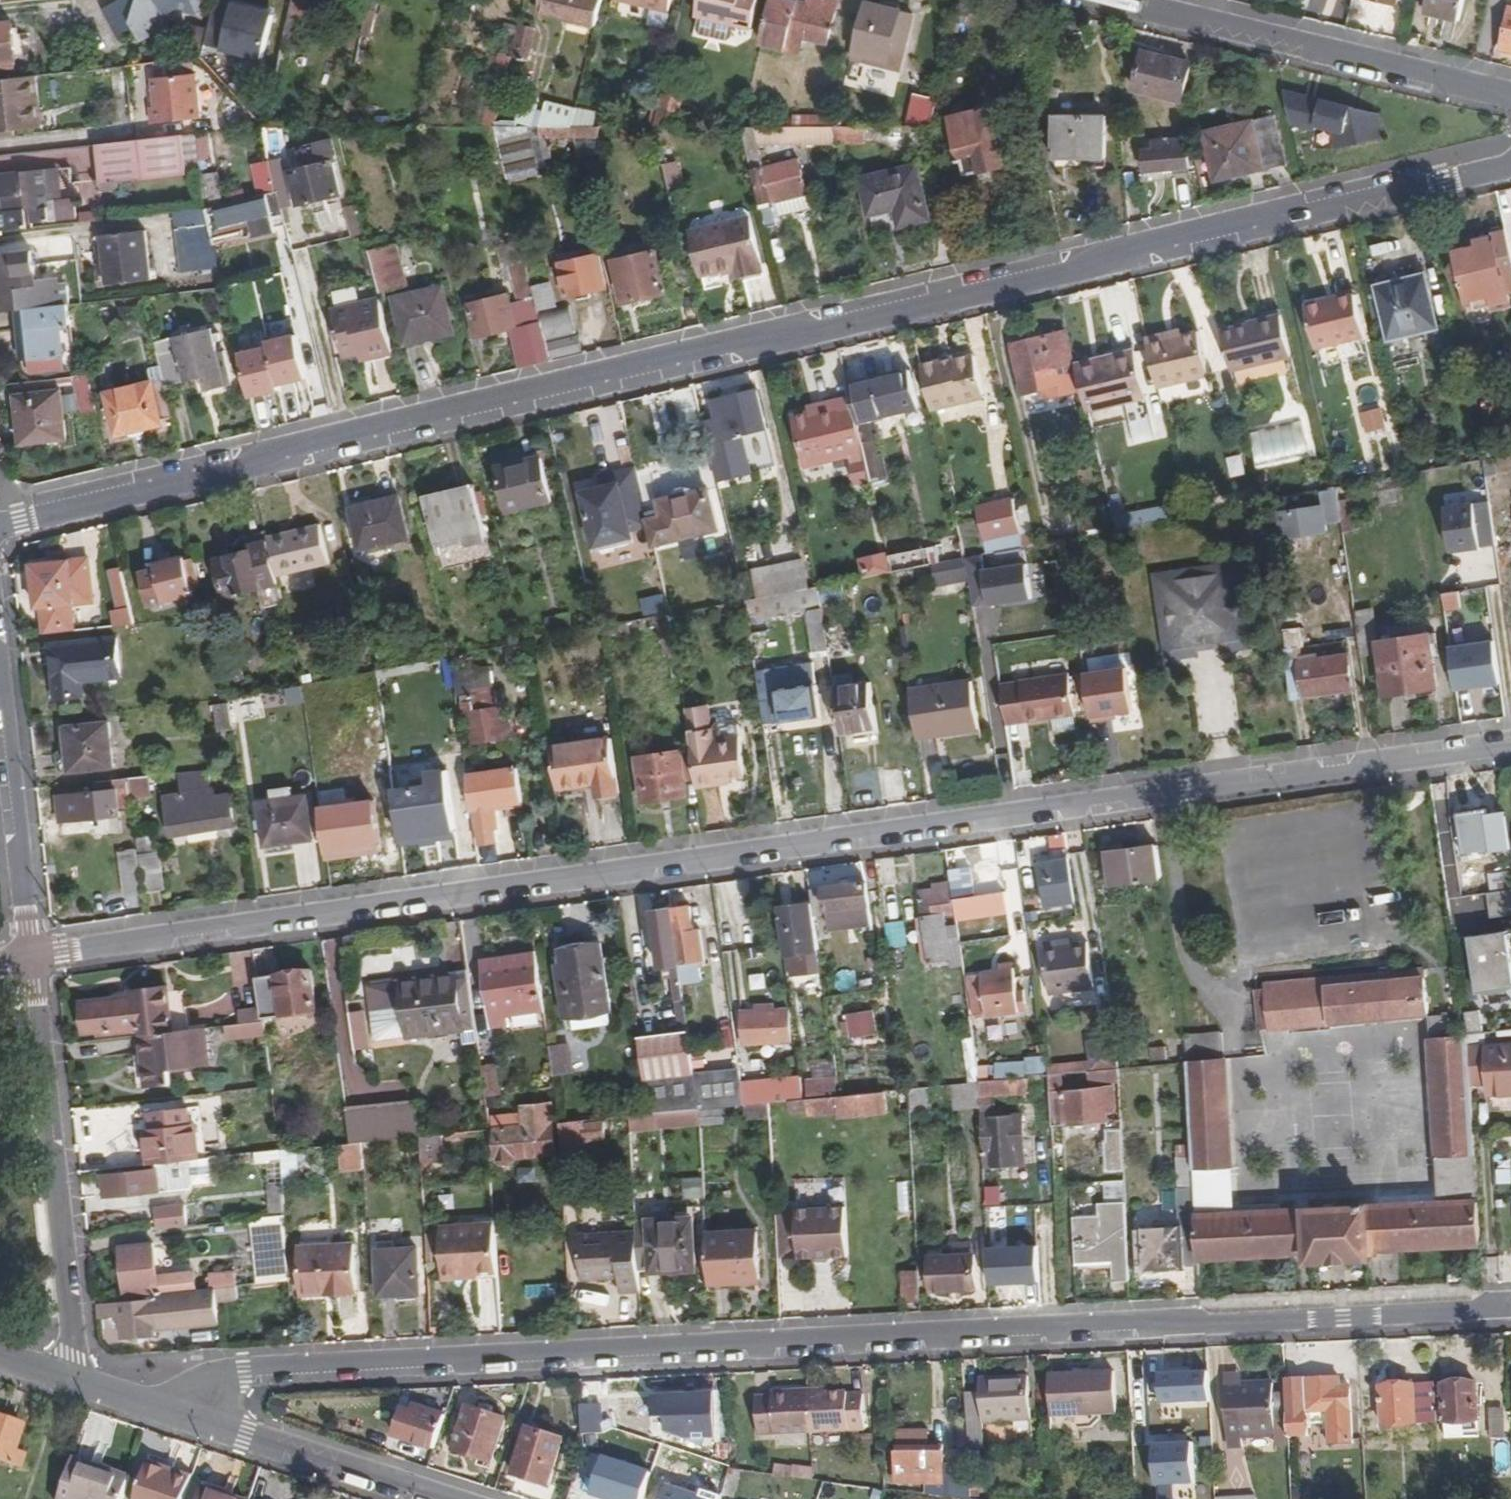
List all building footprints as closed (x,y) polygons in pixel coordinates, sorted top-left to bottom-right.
[(123,3),(103,14),(117,39),(134,30),(141,44),(158,35),(163,16),(178,10),(198,15),(202,0),(128,0),(123,3)] [(206,47),(265,61),(276,11),(231,0),(217,0),(206,47)] [(291,15),(304,19),(309,0),(294,0),(291,15)] [(541,12),(594,28),(601,2),(594,0),(543,0),(541,12)] [(613,4),(618,5),(664,16),(668,0),(614,0),(613,4)] [(719,26),(726,0),(699,0),(694,21),(698,21),(719,26)] [(719,26),(733,29),(746,32),(747,24),(752,0),(726,0),(719,26)] [(807,10),(770,0),(762,36),(826,51),(836,7),(809,0),(807,10)] [(1424,15),(1457,23),(1462,0),(1428,0),(1424,15)] [(863,6),(850,61),(900,73),(912,18),(863,6)] [(342,40),(359,45),(366,13),(350,9),(342,40)] [(719,26),(698,21),(695,34),(698,39),(725,46),(730,42),(733,29),(719,26)] [(11,26),(0,28),(0,70),(13,69),(12,61),(15,60),(11,26)] [(519,28),(512,58),(527,62),(535,32),(519,28)] [(1399,35),(1396,45),(1415,49),(1417,39),(1399,35)] [(1134,54),(1126,92),(1170,103),(1179,66),(1134,54)] [(39,79),(40,92),(64,88),(64,77),(39,79)] [(201,123),(196,78),(148,82),(151,111),(146,111),(148,127),(201,123)] [(1335,134),(1334,141),(1378,148),(1384,109),(1291,94),(1285,126),(1335,134)] [(915,96),(907,129),(931,129),(938,101),(915,96)] [(518,123),(534,126),(540,101),(524,97),(518,123)] [(14,139),(13,133),(21,132),(17,98),(0,100),(0,140),(14,139)] [(662,99),(654,129),(674,129),(681,104),(662,99)] [(546,104),(541,129),(570,129),(575,110),(546,104)] [(793,114),(792,126),(825,127),(825,115),(793,114)] [(951,123),(955,144),(996,134),(992,115),(951,123)] [(1052,118),(1053,159),(1104,160),(1103,120),(1052,118)] [(1264,127),(1274,170),(1284,167),(1272,121),(1265,122),(1264,127)] [(1264,127),(1265,122),(1205,135),(1216,182),(1274,170),(1264,127)] [(389,129),(387,129),(372,134),(375,145),(393,140),(389,129)] [(547,138),(571,132),(570,129),(541,129),(494,129),(507,183),(542,175),(544,179),(514,187),(536,284),(558,279),(553,257),(560,255),(548,196),(557,194),(568,244),(594,238),(580,180),(550,186),(544,160),(553,158),(547,138)] [(739,129),(764,231),(776,228),(774,220),(770,203),(804,196),(798,162),(763,171),(757,145),(837,146),(833,129),(739,129)] [(837,146),(839,152),(869,146),(866,129),(833,129),(837,146)] [(996,134),(955,144),(963,179),(1004,170),(996,134)] [(186,175),(200,173),(195,137),(180,139),(186,175)] [(101,185),(119,183),(186,175),(180,139),(129,144),(97,148),(101,185)] [(1141,153),(1142,174),(1151,174),(1188,172),(1186,142),(1151,144),(1152,152),(1141,153)] [(297,153),(301,172),(291,175),(298,207),(313,205),(315,217),(329,214),(326,201),(338,199),(332,167),(337,165),(332,146),(297,153)] [(253,168),(260,198),(267,196),(274,194),(268,165),(253,168)] [(676,167),(663,169),(668,190),(680,187),(676,167)] [(839,192),(848,190),(842,167),(834,169),(839,192)] [(916,169),(860,183),(868,218),(895,212),(899,231),(930,224),(916,169)] [(52,205),(72,203),(69,172),(42,174),(47,214),(53,213),(52,205)] [(42,174),(42,173),(0,177),(0,200),(4,200),(5,214),(0,215),(0,235),(32,231),(32,227),(74,223),(72,203),(52,205),(53,213),(47,214),(42,174)] [(119,183),(101,185),(102,193),(119,191),(119,183)] [(267,196),(273,219),(283,217),(277,193),(274,194),(267,196)] [(208,227),(209,234),(231,229),(235,247),(262,240),(263,243),(278,239),(273,219),(267,196),(260,198),(206,211),(204,212),(208,227)] [(770,203),(774,220),(790,217),(794,219),(800,220),(805,217),(809,214),(805,196),(804,196),(770,203)] [(203,212),(171,215),(173,230),(208,227),(204,212),(203,212)] [(80,218),(80,225),(98,224),(97,217),(80,218)] [(735,268),(736,273),(738,279),(762,273),(750,218),(690,232),(701,276),(723,271),(735,268)] [(1510,294),(1510,265),(1503,232),(1489,236),(1489,240),(1464,247),(1465,253),(1452,256),(1454,264),(1450,266),(1448,268),(1447,270),(1447,276),(1448,280),(1450,282),(1454,285),(1459,285),(1465,312),(1489,306),(1492,313),(1510,309),(1507,295),(1510,294)] [(101,239),(106,287),(149,282),(143,234),(101,239)] [(1375,247),(1384,268),(1403,260),(1394,239),(1375,247)] [(525,266),(527,265),(521,242),(498,247),(505,279),(513,277),(516,291),(519,305),(534,301),(525,266)] [(370,256),(371,260),(377,284),(380,294),(404,289),(394,251),(370,256)] [(665,296),(656,253),(613,264),(624,305),(665,296)] [(20,312),(64,308),(80,305),(78,287),(61,288),(60,280),(38,282),(34,254),(0,258),(0,314),(12,313),(20,312)] [(560,267),(567,299),(606,291),(598,258),(560,267)] [(369,285),(377,284),(371,260),(363,262),(369,285)] [(1424,280),(1374,291),(1387,342),(1436,330),(1424,280)] [(553,282),(534,286),(539,312),(558,308),(553,282)] [(445,291),(392,303),(403,348),(425,344),(424,336),(454,330),(445,291)] [(545,343),(538,314),(535,301),(534,301),(519,305),(516,291),(508,294),(509,298),(468,307),(476,341),(511,332),(521,371),(550,364),(545,343)] [(1353,301),(1341,303),(1341,307),(1324,311),(1323,306),(1303,310),(1313,353),(1363,342),(1353,301)] [(1341,307),(1341,303),(1340,302),(1323,306),(1324,311),(1341,307)] [(368,362),(394,356),(382,303),(331,315),(342,359),(365,353),(365,356),(368,362)] [(258,354),(290,349),(283,304),(251,309),(258,354)] [(121,310),(125,325),(138,307),(121,310)] [(66,326),(64,308),(20,312),(25,360),(26,374),(60,371),(55,327),(66,326)] [(538,314),(545,343),(574,337),(567,308),(538,314)] [(16,361),(25,360),(20,312),(12,313),(16,361)] [(1258,325),(1220,334),(1229,374),(1289,361),(1279,318),(1258,322),(1258,325)] [(210,329),(200,331),(201,338),(212,336),(210,329)] [(220,334),(212,336),(201,338),(200,331),(154,342),(165,390),(201,382),(204,396),(232,389),(225,352),(217,354),(215,344),(221,343),(220,334)] [(1029,336),(1031,343),(1042,340),(1040,333),(1029,336)] [(1179,333),(1168,335),(1169,341),(1180,338),(1179,333)] [(1197,334),(1180,338),(1169,341),(1168,335),(1144,340),(1156,390),(1207,379),(1197,334)] [(1051,401),(1080,395),(1074,367),(1067,335),(1042,340),(1031,343),(1012,348),(1024,397),(1041,393),(1048,392),(1051,401)] [(545,343),(550,364),(583,357),(578,336),(574,337),(545,343)] [(1105,353),(1106,361),(1134,355),(1131,347),(1105,353)] [(1144,401),(1134,355),(1106,361),(1074,367),(1080,395),(1085,414),(1144,401)] [(952,358),(938,362),(940,367),(953,364),(952,358)] [(940,367),(938,362),(920,367),(932,414),(986,401),(974,359),(953,364),(940,367)] [(254,368),(242,370),(253,417),(272,412),(264,375),(256,377),(254,368)] [(910,374),(873,382),(877,397),(852,403),(857,425),(867,422),(882,419),(881,414),(917,406),(910,374)] [(851,400),(852,403),(877,397),(873,382),(848,388),(851,400)] [(150,387),(107,397),(117,439),(160,428),(150,387)] [(1043,402),(1051,401),(1048,392),(1041,393),(1043,402)] [(713,403),(721,442),(765,432),(756,393),(713,403)] [(65,442),(60,394),(15,398),(20,447),(65,442)] [(851,400),(837,403),(844,430),(857,426),(857,425),(852,403),(851,400)] [(853,486),(870,481),(857,426),(844,430),(837,403),(818,407),(819,413),(808,415),(795,419),(807,469),(847,460),(853,486)] [(1360,411),(1366,432),(1388,425),(1382,404),(1360,411)] [(819,413),(818,407),(807,410),(808,415),(819,413)] [(857,425),(857,426),(870,481),(871,485),(885,481),(878,449),(874,450),(867,422),(857,425)] [(1298,422),(1246,434),(1253,468),(1305,456),(1298,422)] [(755,467),(769,465),(764,438),(751,440),(755,467)] [(552,505),(542,460),(497,470),(508,515),(552,505)] [(423,501),(433,542),(460,536),(463,546),(485,540),(472,490),(423,501)] [(666,543),(716,533),(707,492),(658,501),(666,543)] [(1287,531),(1341,529),(1340,492),(1285,494),(1287,531)] [(1450,549),(1495,545),(1491,498),(1446,502),(1450,549)] [(409,541),(398,499),(349,510),(359,553),(409,541)] [(977,509),(984,542),(1022,533),(1014,501),(977,509)] [(1072,507),(1077,532),(1108,527),(1103,502),(1072,507)] [(598,555),(634,546),(625,510),(590,519),(598,555)] [(320,528),(268,539),(277,578),(328,566),(320,528)] [(987,556),(1025,548),(1022,533),(984,542),(987,556)] [(283,607),(277,578),(268,539),(266,534),(247,539),(250,555),(229,560),(231,573),(220,576),(225,601),(258,593),(262,612),(283,607)] [(460,536),(433,542),(435,552),(463,546),(460,536)] [(892,574),(919,569),(917,553),(889,559),(892,574)] [(866,579),(892,574),(889,559),(888,557),(863,562),(866,579)] [(167,570),(157,573),(165,604),(194,597),(184,560),(166,564),(167,570)] [(217,563),(220,576),(231,573),(229,560),(217,563)] [(932,566),(935,582),(968,575),(965,560),(932,566)] [(1252,653),(1239,561),(1148,574),(1162,667),(1198,662),(1198,656),(1218,653),(1219,659),(1252,653)] [(116,625),(134,622),(122,563),(104,567),(116,625)] [(757,600),(807,590),(802,563),(751,572),(757,600)] [(31,568),(35,610),(63,607),(59,564),(31,568)] [(165,604),(157,573),(141,577),(149,608),(165,604)] [(968,575),(935,582),(937,589),(969,582),(968,575)] [(818,588),(807,590),(757,600),(745,602),(747,617),(807,607),(807,612),(821,609),(818,588)] [(1446,610),(1462,607),(1459,590),(1444,592),(1446,610)] [(1285,652),(1301,650),(1294,603),(1278,606),(1285,652)] [(671,616),(674,637),(680,636),(677,615),(671,616)] [(1378,642),(1386,696),(1435,688),(1427,635),(1378,642)] [(1500,637),(1452,640),(1455,687),(1503,684),(1500,637)] [(81,698),(80,683),(120,679),(115,642),(51,649),(58,700),(81,698)] [(1345,658),(1297,665),(1302,699),(1350,692),(1345,658)] [(1085,667),(1091,719),(1137,714),(1131,662),(1085,667)] [(796,673),(798,688),(814,686),(812,671),(796,673)] [(328,682),(340,679),(338,673),(326,675),(328,682)] [(853,676),(832,679),(833,690),(855,687),(853,676)] [(1068,677),(1059,678),(1065,718),(1073,717),(1068,677)] [(1065,718),(1059,678),(1019,683),(999,686),(1005,726),(1065,718)] [(973,683),(910,693),(917,740),(935,736),(980,729),(973,683)] [(285,688),(289,703),(305,700),(301,684),(285,688)] [(833,690),(839,730),(857,727),(858,733),(877,730),(871,684),(855,687),(833,690)] [(819,718),(814,686),(798,688),(775,691),(780,723),(819,718)] [(780,723),(775,691),(758,694),(763,725),(780,723)] [(217,730),(232,729),(232,703),(217,703),(217,730)] [(688,733),(710,730),(707,708),(686,710),(688,733)] [(467,714),(472,745),(511,738),(510,730),(502,732),(498,709),(467,714)] [(715,742),(739,739),(738,727),(733,724),(716,727),(712,729),(715,742)] [(857,727),(839,730),(840,735),(858,733),(857,727)] [(114,773),(108,728),(65,731),(67,755),(56,756),(58,779),(114,773)] [(688,733),(697,790),(720,786),(719,781),(731,780),(745,777),(739,739),(715,742),(712,729),(710,730),(688,733)] [(551,748),(557,789),(594,784),(596,799),(620,796),(611,739),(551,748)] [(680,755),(636,762),(642,805),(687,798),(680,755)] [(466,775),(471,809),(474,809),(479,845),(497,843),(494,825),(497,824),(495,806),(523,802),(519,768),(466,775)] [(458,805),(453,772),(408,779),(414,813),(458,805)] [(147,779),(127,782),(130,802),(149,798),(147,779)] [(119,803),(130,802),(127,782),(116,783),(118,794),(58,800),(60,824),(120,818),(119,803)] [(164,800),(171,839),(233,829),(229,800),(217,802),(215,792),(164,800)] [(377,799),(323,804),(327,854),(381,849),(377,799)] [(260,809),(265,851),(312,844),(306,803),(260,809)] [(1457,820),(1461,851),(1500,845),(1496,814),(1457,820)] [(1112,854),(1121,853),(1120,845),(1110,847),(1112,854)] [(1161,879),(1156,847),(1121,853),(1112,854),(1106,856),(1110,888),(1161,879)] [(138,858),(143,895),(163,892),(158,855),(138,858)] [(141,898),(134,859),(117,862),(123,902),(141,898)] [(1074,904),(1068,859),(1038,864),(1045,909),(1074,904)] [(1494,866),(1497,884),(1508,882),(1505,864),(1494,866)] [(969,869),(948,872),(952,900),(973,898),(969,869)] [(1508,882),(1497,884),(1505,938),(1510,937),(1510,905),(1508,882)] [(932,886),(933,891),(919,894),(922,914),(935,912),(935,917),(952,914),(949,895),(945,896),(944,885),(932,886)] [(867,886),(810,892),(812,906),(814,919),(828,917),(830,932),(871,927),(867,886)] [(777,911),(784,957),(789,956),(791,976),(818,972),(815,952),(819,952),(814,919),(812,906),(777,911)] [(673,910),(674,921),(691,919),(689,908),(673,910)] [(679,965),(671,911),(652,913),(660,968),(670,967),(676,1003),(684,1002),(681,984),(679,965)] [(691,919),(674,921),(680,965),(697,962),(695,950),(692,931),(691,919)] [(886,921),(889,947),(909,944),(906,919),(886,921)] [(705,930),(692,931),(695,950),(708,948),(705,930)] [(560,951),(600,945),(599,936),(558,943),(560,951)] [(1087,941),(1073,943),(1043,947),(1050,993),(1094,987),(1087,941)] [(560,951),(563,972),(557,973),(564,1018),(578,1016),(610,1011),(600,945),(560,951)] [(535,955),(535,953),(480,961),(491,1031),(508,1028),(507,1018),(544,1012),(535,955)] [(679,965),(681,984),(701,982),(697,962),(680,965),(679,965)] [(1273,1028),(1427,1012),(1421,968),(1264,983),(1269,1028),(1273,1028)] [(261,1010),(262,1018),(315,1011),(310,971),(256,979),(261,1010)] [(979,978),(980,980),(987,1017),(987,1019),(1022,1013),(1021,1007),(1023,1007),(1021,994),(1014,995),(1009,973),(979,978)] [(455,975),(419,980),(420,987),(456,982),(455,975)] [(406,1036),(475,1026),(469,980),(456,982),(420,987),(419,980),(398,983),(398,986),(402,1009),(406,1036)] [(973,1020),(987,1017),(980,980),(966,983),(973,1020)] [(394,1011),(402,1009),(398,986),(391,987),(394,1011)] [(102,1012),(100,1002),(81,1004),(84,1034),(100,1032),(100,1035),(142,1031),(142,1037),(155,1035),(156,1035),(151,990),(116,994),(117,1000),(118,1010),(102,1012)] [(118,1010),(117,1000),(100,1002),(102,1012),(118,1010)] [(688,1031),(684,1002),(676,1003),(680,1032),(688,1031)] [(1476,1002),(1467,1003),(1465,1003),(1468,1031),(1510,1026),(1510,1008),(1477,1012),(1476,1002)] [(847,1011),(850,1037),(879,1034),(876,1008),(847,1011)] [(352,1046),(366,1047),(367,1010),(353,1009),(352,1046)] [(262,1018),(261,1010),(241,1012),(243,1025),(262,1023),(262,1018)] [(789,1013),(773,1014),(757,1015),(741,1017),(744,1046),(791,1042),(789,1013)] [(1432,1038),(1467,1035),(1463,1013),(1429,1017),(1432,1038)] [(988,1024),(989,1039),(1019,1035),(1017,1021),(988,1024)] [(265,1037),(262,1023),(243,1025),(237,1026),(226,1027),(228,1041),(265,1037)] [(204,1031),(204,1030),(156,1035),(155,1035),(142,1037),(148,1088),(172,1085),(171,1070),(209,1066),(207,1057),(213,1056),(210,1031),(204,1031)] [(639,1037),(650,1116),(699,1111),(700,1111),(695,1080),(688,1031),(680,1032),(639,1037)] [(1187,1063),(1224,1059),(1220,1033),(1184,1037),(1187,1063)] [(1434,1083),(1470,1081),(1468,1046),(1468,1035),(1467,1035),(1432,1038),(1434,1083)] [(972,1037),(962,1039),(971,1074),(981,1072),(972,1037)] [(1119,1070),(1114,1040),(1090,1044),(1094,1073),(1102,1071),(1119,1070)] [(1468,1046),(1470,1081),(1470,1083),(1487,1082),(1488,1094),(1510,1093),(1510,1044),(1468,1046)] [(1165,1059),(1164,1047),(1150,1048),(1152,1060),(1165,1059)] [(1193,1172),(1228,1170),(1229,1170),(1224,1059),(1187,1063),(1193,1172)] [(481,1065),(486,1097),(501,1095),(497,1063),(481,1065)] [(1119,1070),(1102,1071),(1102,1083),(1119,1082),(1119,1070)] [(695,1080),(700,1111),(720,1109),(745,1107),(740,1074),(695,1080)] [(809,1098),(836,1095),(835,1079),(808,1083),(809,1098)] [(979,1084),(979,1097),(981,1097),(984,1146),(1023,1143),(1019,1095),(990,1097),(990,1093),(1026,1091),(1025,1079),(979,1084)] [(435,1080),(432,1105),(451,1107),(453,1082),(435,1080)] [(955,1111),(979,1107),(975,1081),(951,1084),(955,1111)] [(1440,1199),(1477,1197),(1470,1083),(1470,1081),(1434,1083),(1437,1159),(1438,1159),(1440,1199)] [(777,1087),(747,1090),(748,1102),(778,1100),(777,1087)] [(1064,1095),(1067,1126),(1106,1123),(1104,1112),(1114,1111),(1112,1090),(1064,1095)] [(908,1091),(898,1091),(900,1113),(909,1113),(908,1091)] [(884,1093),(840,1097),(805,1101),(771,1105),(771,1109),(787,1108),(787,1112),(805,1111),(805,1115),(836,1113),(838,1120),(886,1115),(884,1093)] [(1067,1126),(1064,1095),(1051,1096),(1053,1127),(1067,1126)] [(416,1104),(346,1112),(351,1145),(362,1144),(420,1139),(421,1139),(418,1119),(416,1104)] [(499,1131),(553,1127),(551,1105),(521,1108),(521,1117),(499,1119),(499,1131)] [(771,1105),(747,1107),(749,1122),(772,1120),(771,1109),(771,1105)] [(188,1162),(198,1161),(194,1123),(189,1123),(187,1108),(151,1112),(152,1128),(145,1129),(149,1166),(155,1166),(188,1162)] [(699,1111),(700,1126),(721,1124),(720,1109),(700,1111),(699,1111)] [(560,1125),(562,1153),(573,1152),(573,1143),(584,1142),(583,1126),(582,1123),(560,1125)] [(603,1124),(583,1126),(584,1142),(605,1141),(603,1124)] [(554,1157),(553,1127),(499,1131),(494,1132),(495,1163),(501,1167),(510,1167),(515,1162),(515,1160),(554,1157)] [(631,1129),(631,1140),(641,1139),(640,1129),(631,1129)] [(1104,1172),(1124,1171),(1122,1130),(1105,1131),(1106,1141),(1102,1141),(1104,1172)] [(420,1139),(422,1159),(441,1158),(440,1137),(421,1139),(420,1139)] [(307,1150),(282,1152),(282,1164),(282,1174),(297,1174),(301,1173),(300,1162),(307,1161),(307,1150)] [(282,1152),(257,1155),(258,1167),(282,1164),(282,1152)] [(188,1162),(191,1188),(212,1186),(209,1160),(198,1161),(188,1162)] [(188,1162),(155,1166),(156,1172),(102,1177),(104,1200),(186,1191),(191,1191),(191,1188),(188,1162)] [(1193,1172),(1195,1212),(1230,1209),(1228,1170),(1193,1172)] [(297,1174),(282,1174),(283,1184),(283,1185),(296,1185),(298,1184),(297,1174)] [(296,1185),(297,1196),(311,1196),(310,1183),(298,1184),(296,1185)] [(285,1217),(283,1185),(283,1184),(270,1185),(272,1218),(285,1217)] [(1106,1184),(1105,1198),(1124,1199),(1124,1184),(1106,1184)] [(832,1254),(847,1253),(844,1200),(829,1200),(825,1197),(815,1198),(811,1201),(796,1203),(799,1256),(814,1255),(818,1259),(829,1258),(832,1254)] [(1119,1279),(1130,1278),(1126,1202),(1098,1204),(1098,1216),(1077,1217),(1080,1263),(1117,1261),(1119,1279)] [(1367,1209),(1368,1250),(1480,1244),(1477,1203),(1367,1209)] [(155,1210),(157,1226),(184,1222),(183,1208),(155,1210)] [(1367,1209),(1307,1212),(1308,1253),(1309,1261),(1369,1258),(1368,1250),(1367,1209)] [(1196,1227),(1198,1259),(1308,1253),(1307,1212),(1196,1218),(1196,1227)] [(797,1216),(778,1217),(780,1259),(798,1258),(797,1216)] [(685,1262),(696,1261),(693,1220),(648,1224),(652,1272),(686,1269),(685,1262)] [(469,1275),(497,1274),(495,1226),(441,1228),(443,1280),(469,1280),(469,1275)] [(1183,1267),(1198,1267),(1198,1259),(1196,1227),(1141,1230),(1143,1271),(1183,1269),(1183,1267)] [(255,1234),(261,1285),(288,1282),(286,1231),(255,1234)] [(619,1292),(640,1292),(637,1231),(579,1232),(580,1274),(618,1273),(619,1292)] [(757,1232),(706,1236),(709,1286),(760,1283),(757,1232)] [(300,1246),(302,1290),(333,1288),(333,1293),(356,1291),(352,1243),(300,1246)] [(120,1250),(127,1301),(146,1299),(152,1298),(215,1291),(237,1288),(234,1273),(157,1282),(156,1274),(144,1276),(142,1261),(154,1260),(153,1245),(120,1250)] [(379,1297),(419,1295),(417,1250),(376,1252),(379,1297)] [(932,1258),(933,1293),(975,1291),(975,1257),(932,1258)] [(156,1274),(154,1260),(142,1261),(144,1276),(156,1274)] [(902,1274),(904,1304),(921,1304),(919,1273),(902,1274)] [(990,1309),(1011,1308),(1009,1284),(989,1285),(990,1309)] [(215,1291),(152,1298),(152,1300),(98,1306),(99,1320),(120,1318),(123,1340),(154,1336),(154,1332),(153,1322),(191,1318),(192,1328),(218,1326),(215,1291)] [(153,1322),(154,1332),(192,1328),(191,1318),(153,1322)] [(1111,1370),(1046,1374),(1048,1416),(1112,1412),(1111,1370)] [(1223,1376),(1223,1388),(1237,1387),(1236,1375),(1223,1376)] [(962,1392),(964,1424),(1027,1421),(1025,1377),(975,1380),(976,1391),(962,1392)] [(1336,1381),(1302,1382),(1303,1415),(1325,1414),(1327,1447),(1351,1446),(1348,1390),(1337,1390),(1336,1381)] [(1284,1395),(1284,1411),(1285,1416),(1303,1415),(1302,1382),(1283,1383),(1284,1395)] [(1237,1387),(1223,1388),(1227,1449),(1241,1448),(1240,1436),(1276,1434),(1276,1432),(1275,1411),(1284,1411),(1284,1395),(1270,1395),(1270,1385),(1237,1387)] [(1441,1387),(1443,1442),(1462,1441),(1462,1433),(1475,1432),(1473,1386),(1441,1387)] [(1212,1451),(1209,1387),(1185,1388),(1186,1406),(1188,1452),(1212,1451)] [(1186,1406),(1185,1388),(1168,1389),(1169,1407),(1186,1406)] [(1412,1425),(1411,1388),(1379,1389),(1380,1427),(1412,1425)] [(1433,1388),(1411,1388),(1412,1425),(1434,1424),(1433,1388)] [(845,1393),(826,1394),(808,1395),(808,1391),(770,1393),(770,1397),(754,1398),(756,1435),(863,1429),(861,1395),(846,1396),(845,1393)] [(662,1427),(715,1423),(713,1395),(661,1399),(662,1427)] [(579,1402),(580,1434),(599,1432),(597,1401),(579,1402)] [(468,1410),(454,1454),(492,1466),(505,1423),(468,1410)] [(433,1453),(444,1418),(422,1412),(421,1417),(403,1411),(394,1440),(433,1453)] [(1276,1432),(1286,1431),(1285,1416),(1284,1411),(1275,1411),(1276,1432)] [(1286,1431),(1286,1439),(1303,1438),(1303,1415),(1285,1416),(1286,1431)] [(0,1419),(0,1463),(14,1467),(19,1455),(10,1451),(19,1425),(0,1419)] [(527,1429),(512,1477),(547,1488),(562,1441),(527,1429)] [(925,1452),(925,1448),(925,1435),(895,1434),(894,1482),(940,1484),(940,1470),(940,1452),(925,1452)] [(873,1457),(880,1457),(879,1435),(861,1436),(861,1441),(872,1440),(873,1457)] [(882,1492),(937,1498),(969,1498),(966,1456),(956,1456),(955,1470),(940,1470),(940,1484),(894,1482),(882,1482),(882,1491),(882,1492)] [(94,1466),(76,1460),(73,1459),(60,1498),(122,1498),(128,1483),(92,1471),(94,1466)] [(166,1471),(147,1465),(137,1498),(186,1498),(191,1484),(165,1476),(166,1471)] [(130,1477),(94,1466),(92,1471),(128,1483),(130,1477)] [(731,1471),(722,1496),(730,1498),(739,1471),(730,1470),(731,1471)] [(192,1480),(166,1471),(165,1476),(191,1484),(192,1480)] [(203,1490),(200,1498),(231,1498),(203,1490)]
